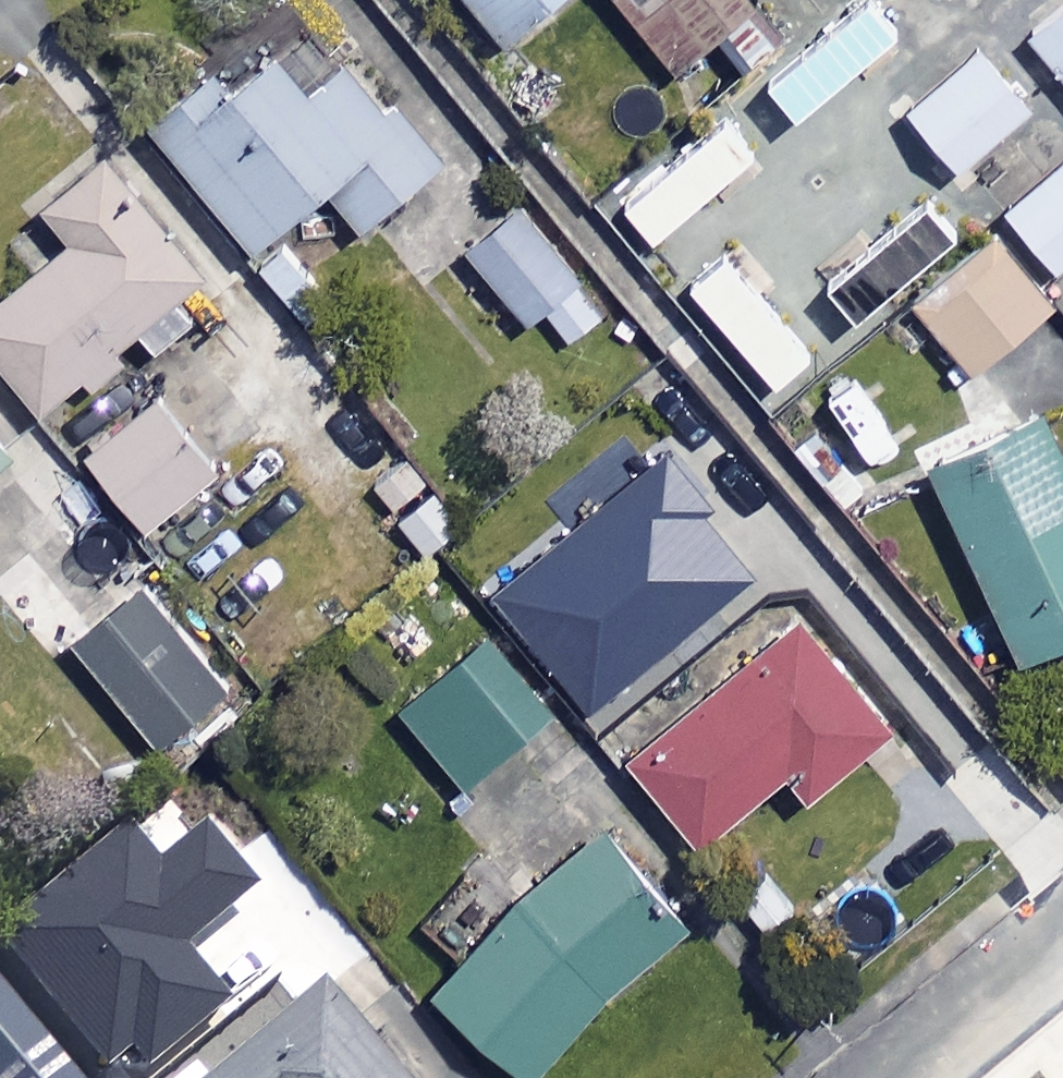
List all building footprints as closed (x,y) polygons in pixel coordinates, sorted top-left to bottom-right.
[(512,40),(560,0),(478,0),(512,40)] [(682,70),(728,31),(751,59),(774,40),(741,0),(624,0),(682,70)] [(1035,36),(1062,71),(1062,13),(1035,36)] [(316,94),(279,48),(169,136),(259,248),(334,187),(366,227),(443,165),(359,60),(316,94)] [(1035,107),(985,48),(913,110),(963,169),(1035,107)] [(813,137),(782,95),(734,130),(765,172),(813,137)] [(113,155),(51,206),(79,240),(0,305),(0,352),(48,410),(145,330),(161,351),(190,327),(173,306),(211,274),(113,155)] [(1012,211),(1062,269),(1062,165),(1012,211)] [(737,244),(693,197),(639,248),(722,336),(794,268),(755,227),(737,244)] [(609,312),(526,205),(472,247),(531,323),(547,311),(571,341),(609,312)] [(957,250),(920,205),(841,269),(878,314),(957,250)] [(1062,301),(998,227),(915,299),(979,373),(1062,301)] [(334,303),(286,242),(262,261),(309,322),(334,303)] [(866,324),(832,283),(771,334),(805,376),(866,324)] [(220,472),(163,398),(93,452),(149,526),(220,472)] [(1049,414),(937,467),(1028,659),(1062,642),(1062,445),(1049,414)] [(0,432),(0,470),(19,455),(0,432)] [(494,599),(592,714),(753,577),(705,521),(717,511),(667,453),(494,599)] [(86,648),(160,592),(93,504),(18,560),(86,648)] [(160,592),(86,648),(162,748),(236,691),(160,592)] [(897,730),(805,618),(634,757),(704,844),(791,773),(812,799),(897,730)] [(561,711),(496,633),(405,708),(470,786),(561,711)] [(108,1061),(132,1042),(143,1056),(229,990),(187,934),(265,875),(217,812),(166,850),(139,814),(0,918),(108,1061)] [(600,824),(437,983),(530,1077),(531,1077),(693,920),(600,824)] [(0,978),(0,1077),(88,1077),(0,978)] [(324,995),(228,1077),(396,1077),(324,995)]
